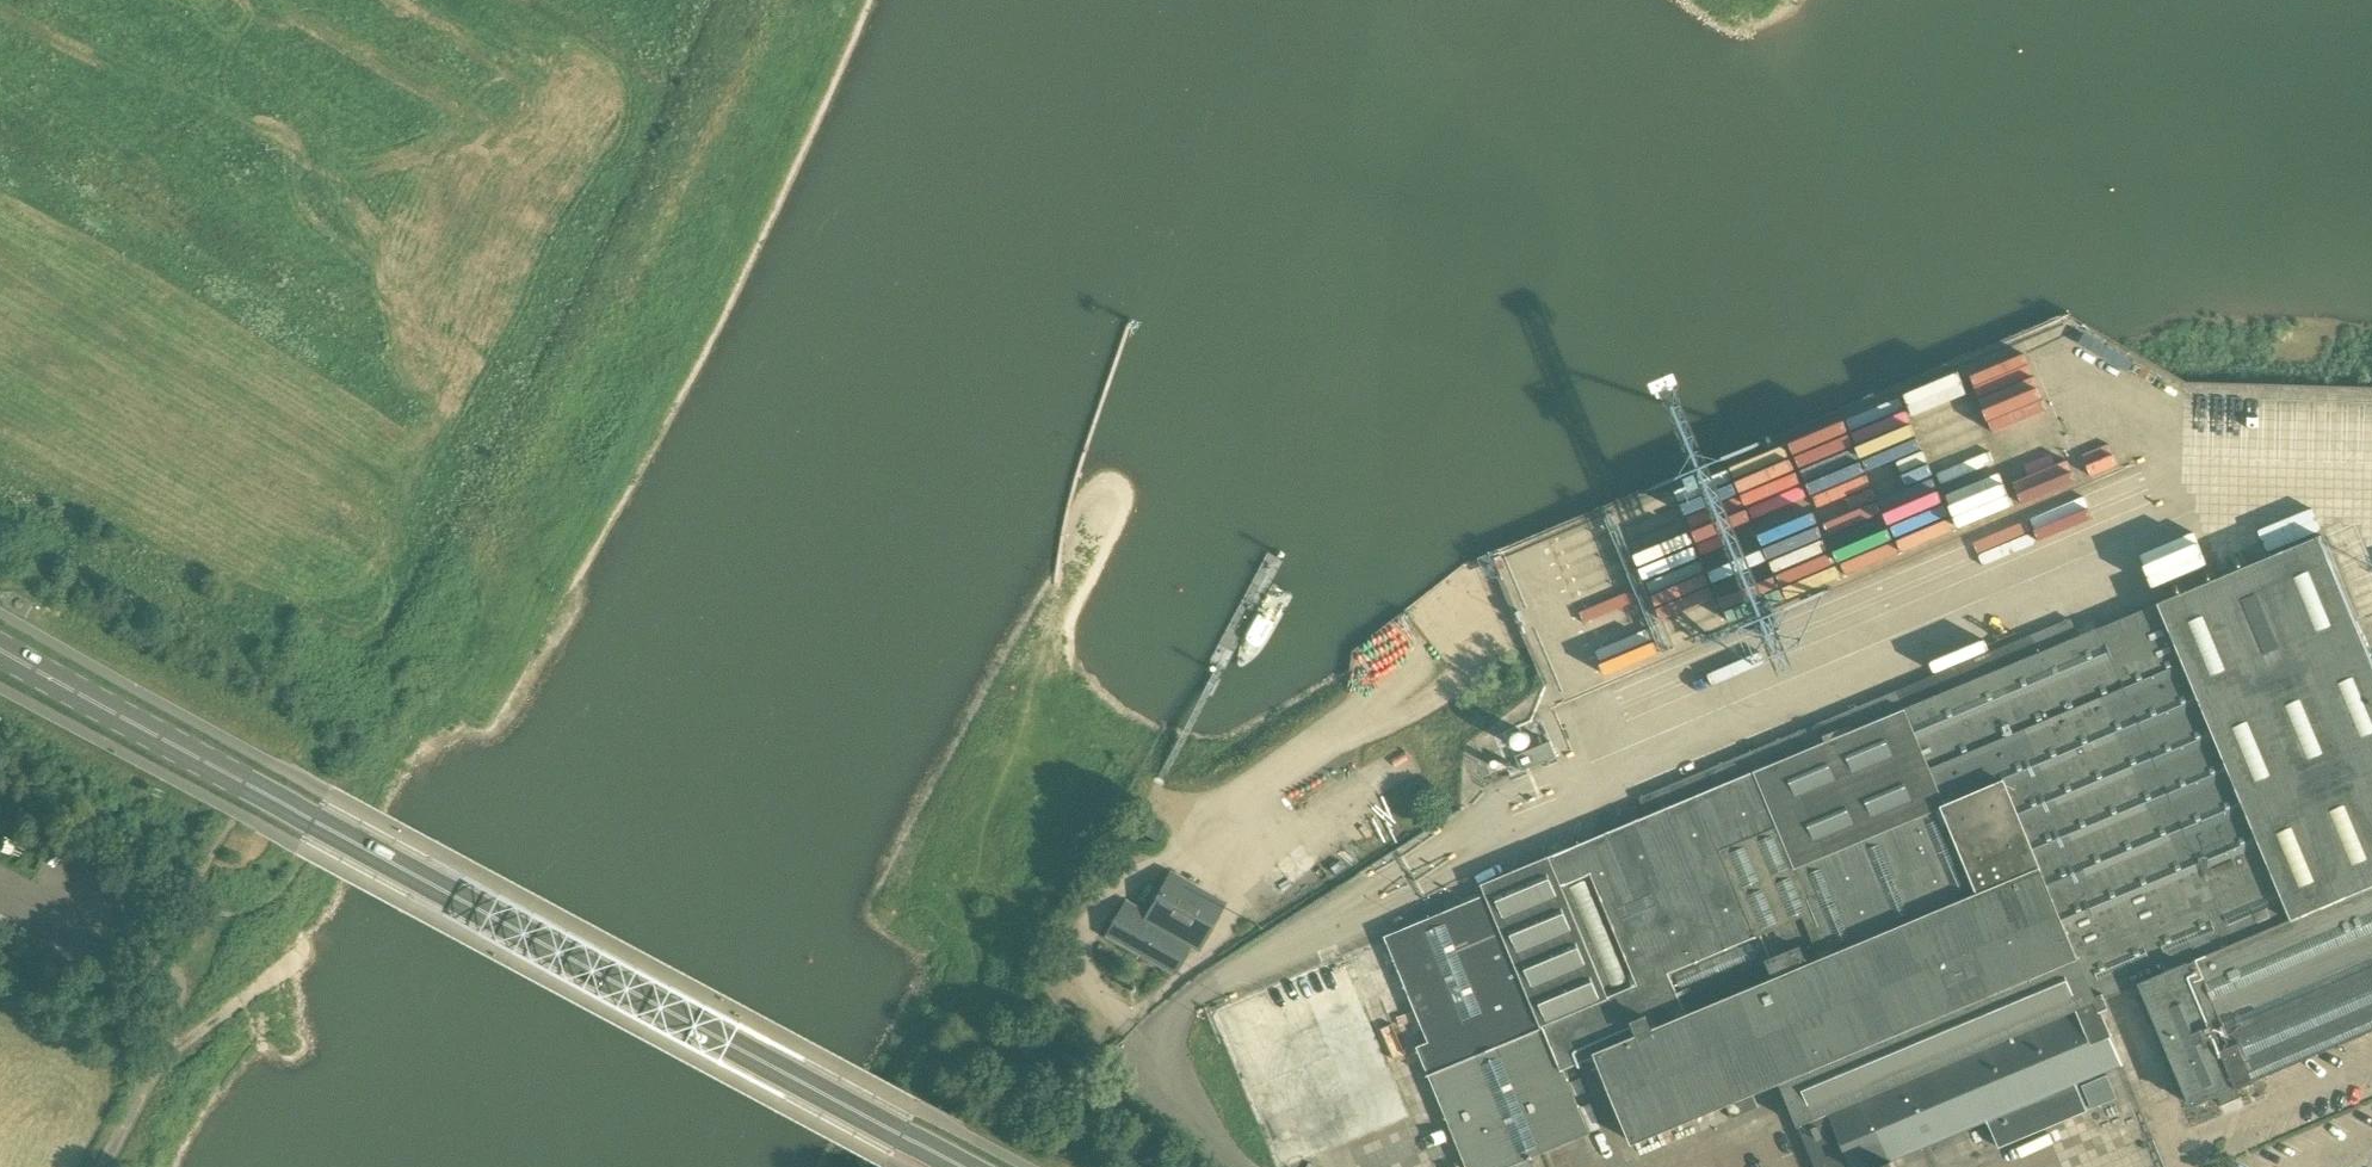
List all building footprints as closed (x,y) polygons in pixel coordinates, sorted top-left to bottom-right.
[(2166,601),(2298,918),(2201,959),(2251,1079),(2371,1028),(2371,659),(2321,536),(2166,601)] [(2070,620),(1935,676),(2056,966),(2077,957),(2100,1012),(2110,1008),(2106,999),(2141,984),(2201,959),(2298,918),(2166,601),(2078,638),(2070,620)] [(2056,966),(1935,676),(1640,799),(1648,817),(1482,886),(1487,896),(1435,918),(1385,938),(1427,1039),(1417,1043),(1419,1049),(1429,1072),(1543,1024),(1645,982),(1656,1008),(1835,933),(1879,1040),(2056,966)] [(1551,741),(1516,755),(1522,771),(1557,757),(1551,741)] [(1155,839),(1165,822),(1147,812),(1138,830),(1155,839)] [(1125,901),(1106,936),(1173,974),(1189,946),(1199,951),(1225,904),(1168,872),(1145,913),(1125,901)] [(1656,1008),(1645,982),(1543,1024),(1563,1070),(1598,1056),(1634,1142),(1782,1081),(1879,1040),(1835,933),(1656,1008)] [(1782,1081),(1818,1166),(1896,1166),(1893,1160),(1926,1146),(1988,1120),(1999,1148),(2087,1111),(2076,1083),(2122,1064),(2100,1012),(2077,957),(2056,966),(1879,1040),(1782,1081)] [(2251,1079),(2201,959),(2141,984),(2192,1105),(2238,1086),(2237,1084),(2251,1079)] [(1429,1072),(1469,1166),(1536,1166),(1532,1157),(1589,1133),(1563,1070),(1543,1024),(1429,1072)]
